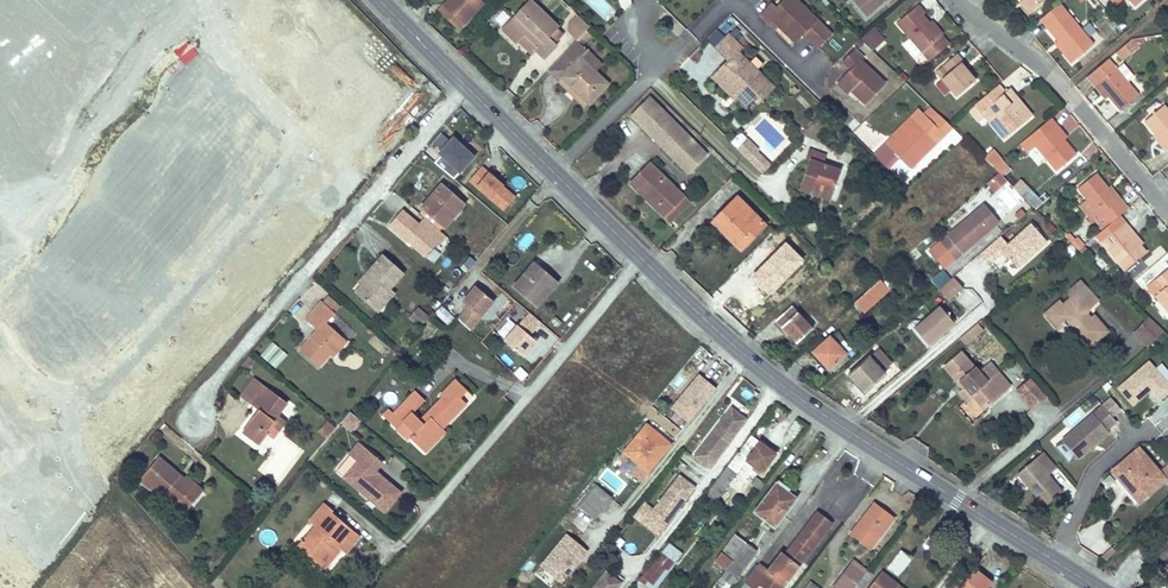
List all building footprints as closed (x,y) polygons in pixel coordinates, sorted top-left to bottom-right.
[(444,5),(464,23),(482,4),(478,0),(449,0),(444,5)] [(767,23),(775,31),(779,27),(794,42),(803,33),(816,47),(829,34),(808,12),(805,15),(797,7),(800,4),(796,0),(786,0),(777,8),(773,4),(760,16),(767,23)] [(856,3),(868,16),(886,0),(856,0),(856,3)] [(1022,0),(1021,0),(1019,2),(1029,14),(1031,11),(1022,0)] [(1031,11),(1045,0),(1022,0),(1031,11)] [(557,27),(530,1),(503,30),(517,42),(518,41),(531,53),(536,48),(544,57),(557,44),(555,42),(562,34),(556,29),(557,27)] [(808,12),(800,4),(797,7),(805,15),(808,12)] [(459,29),(464,23),(444,5),(439,10),(459,29)] [(941,36),(930,23),(923,15),(925,14),(918,6),(897,23),(922,52),(941,36)] [(1048,28),(1058,40),(1068,52),(1064,55),(1071,63),(1093,44),(1067,13),(1048,28)] [(932,21),(930,23),(941,36),(943,34),(932,21)] [(860,36),(872,50),(885,38),(873,24),(860,36)] [(586,29),(576,40),(582,45),(592,34),(586,29)] [(715,48),(720,53),(733,39),(728,35),(715,48)] [(729,61),(718,72),(729,83),(725,87),(733,95),(735,93),(737,95),(735,97),(737,98),(744,106),(752,98),(757,103),(772,87),(755,70),(752,73),(746,66),(749,63),(738,52),(742,48),(733,39),(720,53),(729,61)] [(576,40),(551,67),(562,77),(588,104),(607,85),(595,73),(581,58),(588,51),(582,45),(576,40)] [(1058,40),(1054,43),(1064,55),(1068,52),(1058,40)] [(1122,48),(1128,55),(1138,47),(1132,40),(1122,48)] [(1122,48),(1117,53),(1123,60),(1128,55),(1122,48)] [(851,71),(843,78),(853,88),(856,91),(854,93),(864,103),(884,83),(861,61),(863,59),(854,50),(842,62),(851,71)] [(588,51),(581,58),(595,73),(602,65),(588,51)] [(919,65),(927,61),(922,52),(914,56),(919,65)] [(967,71),(960,63),(963,61),(956,54),(938,70),(944,77),(941,80),(956,97),(975,81),(967,71)] [(1109,60),(1087,78),(1095,87),(1098,84),(1109,97),(1120,111),(1138,95),(1109,60)] [(963,61),(960,63),(967,71),(969,69),(963,61)] [(755,70),(749,63),(746,66),(752,73),(755,70)] [(551,67),(548,70),(558,81),(562,77),(551,67)] [(729,83),(718,72),(712,78),(735,100),(737,98),(735,97),(733,95),(725,87),(729,83)] [(562,77),(558,81),(585,107),(588,104),(562,77)] [(837,84),(848,94),(853,88),(843,78),(837,84)] [(1098,84),(1095,87),(1105,100),(1109,97),(1098,84)] [(976,104),(985,116),(990,121),(1004,139),(1028,119),(1014,102),(1017,99),(1009,89),(1004,93),(998,85),(976,104)] [(1017,99),(1014,102),(1028,119),(1031,116),(1017,99)] [(978,121),(985,116),(976,104),(969,110),(978,121)] [(641,106),(630,116),(652,138),(655,135),(690,171),(706,155),(661,111),(654,118),(641,106)] [(1163,106),(1145,122),(1157,137),(1167,149),(1167,150),(1167,112),(1163,106)] [(1065,108),(1055,117),(1070,133),(1080,124),(1065,108)] [(891,135),(896,140),(898,142),(908,132),(906,130),(914,121),(910,116),(891,135)] [(1027,153),(1036,145),(1058,170),(1076,154),(1063,139),(1054,129),(1058,127),(1051,118),(1029,136),(1020,144),(1027,153)] [(898,142),(896,140),(889,147),(910,169),(943,137),(931,125),(924,131),(914,121),(906,130),(908,132),(898,142)] [(1058,127),(1054,129),(1063,139),(1066,137),(1058,127)] [(475,154),(452,133),(436,150),(441,154),(435,161),(453,177),(459,171),(475,154)] [(1167,149),(1157,137),(1154,139),(1164,151),(1167,149)] [(738,149),(761,173),(769,165),(745,142),(738,149)] [(1036,163),(1044,157),(1035,147),(1028,153),(1036,163)] [(995,149),(983,158),(993,167),(1002,159),(1003,159),(995,149)] [(799,189),(811,193),(813,187),(832,194),(840,171),(822,165),(825,157),(807,151),(804,159),(809,161),(799,189)] [(1002,159),(993,167),(998,173),(1001,176),(1010,168),(1002,159)] [(518,195),(483,164),(470,179),(505,210),(518,195)] [(630,183),(664,217),(680,201),(671,192),(674,189),(648,164),(630,183)] [(1117,201),(1107,189),(1095,175),(1077,189),(1108,226),(1128,209),(1120,199),(1117,201)] [(996,191),(1003,184),(996,176),(991,182),(989,183),(996,191)] [(466,201),(441,180),(420,205),(423,208),(420,211),(426,215),(440,228),(442,225),(444,226),(466,201)] [(1110,186),(1107,189),(1117,201),(1120,199),(1110,186)] [(813,187),(811,193),(830,200),(832,194),(813,187)] [(680,201),(664,217),(669,222),(688,203),(674,189),(671,192),(680,201)] [(1044,202),(1032,190),(1025,198),(1034,207),(1035,209),(1044,202)] [(737,198),(716,220),(737,242),(759,220),(737,198)] [(999,222),(984,205),(939,243),(954,260),(982,236),(979,233),(984,229),(987,233),(999,222)] [(445,232),(440,228),(426,215),(419,223),(402,208),(388,224),(405,239),(420,251),(425,256),(427,253),(434,246),(438,240),(441,243),(448,235),(445,232)] [(1025,213),(1021,208),(1015,214),(1018,218),(1025,213)] [(737,242),(716,220),(713,224),(739,251),(765,227),(759,220),(737,242)] [(1049,221),(1044,225),(1050,233),(1056,228),(1049,221)] [(1141,245),(1129,232),(1131,230),(1124,223),(1101,242),(1125,271),(1147,253),(1141,245)] [(999,236),(981,252),(991,263),(1002,252),(1011,261),(1017,268),(1030,256),(1046,241),(1030,224),(1017,236),(1007,245),(999,236)] [(1131,230),(1129,232),(1141,245),(1143,244),(1131,230)] [(1078,238),(1071,243),(1079,250),(1085,245),(1078,238)] [(1085,245),(1079,250),(1085,256),(1091,251),(1085,245)] [(442,253),(434,246),(427,253),(436,260),(442,253)] [(479,260),(471,254),(464,263),(472,268),(479,260)] [(363,286),(356,294),(373,309),(381,300),(385,304),(394,293),(390,289),(404,274),(383,256),(369,271),(373,275),(363,286)] [(958,258),(948,266),(953,273),(964,265),(958,258)] [(554,285),(540,274),(543,271),(533,264),(515,286),(537,305),(554,285)] [(1155,297),(1167,312),(1167,269),(1156,280),(1147,288),(1155,297)] [(369,271),(359,283),(363,286),(373,275),(369,271)] [(543,271),(540,274),(554,285),(556,283),(543,271)] [(880,281),(856,304),(864,313),(888,291),(880,281)] [(948,303),(960,292),(952,282),(940,293),(948,303)] [(457,319),(469,330),(494,302),(476,286),(463,302),(469,307),(457,319)] [(1060,301),(1048,312),(1054,319),(1051,321),(1059,331),(1064,327),(1065,328),(1068,326),(1073,332),(1071,334),(1085,350),(1107,331),(1093,316),(1091,318),(1088,315),(1084,315),(1076,314),(1076,307),(1074,305),(1082,289),(1076,287),(1072,293),(1070,299),(1063,305),(1060,301)] [(1091,293),(1082,289),(1074,305),(1076,307),(1076,314),(1084,315),(1098,301),(1091,293)] [(322,302),(334,314),(341,306),(328,295),(322,302)] [(381,300),(373,309),(378,313),(385,304),(381,300)] [(318,366),(329,354),(343,338),(326,323),(334,314),(322,302),(310,315),(312,317),(308,321),(317,329),(300,349),(318,366)] [(455,317),(443,305),(436,313),(449,324),(455,317)] [(791,307),(775,321),(796,344),(812,329),(791,307)] [(417,308),(410,317),(421,327),(429,318),(417,308)] [(928,346),(942,334),(940,331),(943,328),(946,331),(954,324),(940,308),(914,330),(928,346)] [(530,335),(541,322),(529,312),(504,341),(523,357),(537,341),(530,335)] [(1048,312),(1045,314),(1051,321),(1054,319),(1048,312)] [(1149,319),(1134,334),(1147,347),(1163,332),(1149,319)] [(977,324),(968,332),(973,338),(982,330),(977,324)] [(1064,327),(1059,331),(1065,338),(1071,334),(1073,332),(1068,326),(1065,328),(1064,327)] [(968,332),(961,339),(965,345),(973,338),(968,332)] [(343,338),(329,354),(333,357),(347,341),(343,338)] [(825,353),(819,360),(829,370),(845,355),(829,338),(820,347),(825,353)] [(288,354),(273,341),(260,355),(276,368),(288,354)] [(820,347),(813,354),(819,360),(825,353),(820,347)] [(870,358),(852,373),(867,391),(885,375),(883,374),(892,366),(879,351),(870,359),(870,358)] [(945,368),(958,384),(961,382),(965,387),(963,389),(959,392),(966,401),(972,395),(983,408),(1001,393),(989,379),(990,377),(989,376),(984,369),(978,373),(961,353),(945,368)] [(250,355),(240,366),(245,370),(254,359),(250,355)] [(1148,362),(1118,388),(1132,405),(1150,389),(1159,400),(1167,392),(1167,385),(1148,362)] [(1081,380),(1096,381),(1097,365),(1082,364),(1081,380)] [(996,371),(989,376),(990,377),(989,379),(1001,393),(1008,386),(996,371)] [(716,387),(698,373),(671,406),(688,420),(716,387)] [(867,391),(852,373),(848,376),(863,394),(867,391)] [(1046,395),(1030,376),(1016,388),(1032,407),(1046,395)] [(260,445),(268,434),(266,433),(271,426),(277,431),(285,421),(277,415),(286,402),(254,379),(241,397),(258,410),(243,431),(260,445)] [(382,415),(397,429),(403,423),(413,433),(410,437),(425,452),(439,437),(431,430),(437,423),(441,428),(442,427),(466,403),(461,398),(467,390),(456,379),(440,396),(442,398),(432,408),(435,411),(424,424),(420,420),(413,413),(425,400),(415,391),(393,414),(388,409),(382,415)] [(744,406),(755,397),(743,384),(733,393),(744,406)] [(709,467),(746,418),(731,406),(694,455),(709,467)] [(1094,445),(1108,432),(1106,430),(1116,422),(1102,406),(1071,432),(1066,427),(1050,441),(1063,456),(1070,450),(1077,459),(1089,449),(1093,449),(1094,445)] [(432,408),(420,420),(424,424),(435,411),(432,408)] [(347,434),(355,424),(345,416),(337,426),(347,434)] [(328,421),(319,432),(326,439),(336,427),(328,421)] [(403,423),(397,429),(407,439),(410,437),(413,433),(403,423)] [(431,430),(439,437),(446,430),(442,427),(441,428),(437,423),(431,430)] [(647,425),(619,459),(632,470),(630,471),(642,481),(648,474),(648,470),(670,444),(647,425)] [(266,433),(268,434),(273,437),(277,431),(271,426),(266,433)] [(774,456),(767,451),(769,449),(751,435),(706,493),(716,501),(746,460),(762,471),(774,456)] [(378,480),(375,477),(374,471),(382,462),(359,443),(349,455),(350,455),(357,462),(345,477),(384,511),(399,493),(380,477),(378,480)] [(1138,448),(1112,471),(1126,487),(1130,483),(1142,497),(1164,479),(1167,483),(1167,472),(1163,476),(1159,472),(1138,448)] [(1061,491),(1047,475),(1056,467),(1043,452),(1016,475),(1035,496),(1038,494),(1046,504),(1061,491)] [(357,462),(350,455),(337,470),(345,477),(357,462)] [(141,480),(162,498),(165,494),(186,512),(203,491),(186,477),(184,479),(182,482),(178,479),(180,476),(159,458),(141,480)] [(1167,472),(1167,464),(1159,472),(1163,476),(1167,472)] [(663,526),(695,485),(680,474),(654,508),(644,501),(634,514),(644,522),(649,515),(663,526)] [(752,483),(760,489),(764,483),(757,477),(752,483)] [(778,479),(755,512),(775,527),(797,498),(779,485),(781,481),(778,479)] [(611,497),(593,483),(577,503),(594,518),(611,497)] [(1142,497),(1130,483),(1126,487),(1138,501),(1142,497)] [(165,494),(162,498),(183,515),(186,512),(165,494)] [(299,546),(321,565),(333,550),(329,547),(332,542),(341,549),(345,553),(359,536),(332,513),(333,510),(325,503),(309,521),(316,526),(299,546)] [(874,504),(852,533),(871,547),(892,519),(874,504)] [(745,581),(754,587),(756,587),(760,584),(765,587),(781,587),(785,583),(783,581),(785,578),(788,580),(831,523),(817,513),(785,556),(781,553),(768,571),(759,563),(745,581)] [(663,526),(649,515),(644,522),(658,533),(663,526)] [(587,552),(565,533),(539,564),(560,582),(587,552)] [(333,550),(321,565),(325,569),(341,549),(332,542),(329,547),(333,550)] [(670,543),(663,552),(676,561),(682,552),(670,543)] [(746,543),(727,568),(737,577),(757,550),(746,543)] [(901,550),(888,567),(898,575),(911,558),(901,550)] [(663,552),(641,579),(653,587),(655,587),(676,561),(663,552)] [(867,569),(853,559),(833,586),(835,587),(853,587),(867,569)] [(873,574),(867,569),(853,587),(862,587),(873,574)] [(973,570),(959,587),(988,587),(989,587),(984,585),(987,580),(973,570)] [(621,583),(605,571),(592,587),(617,587),(621,583)] [(897,585),(880,573),(869,587),(895,587),(897,585)]
